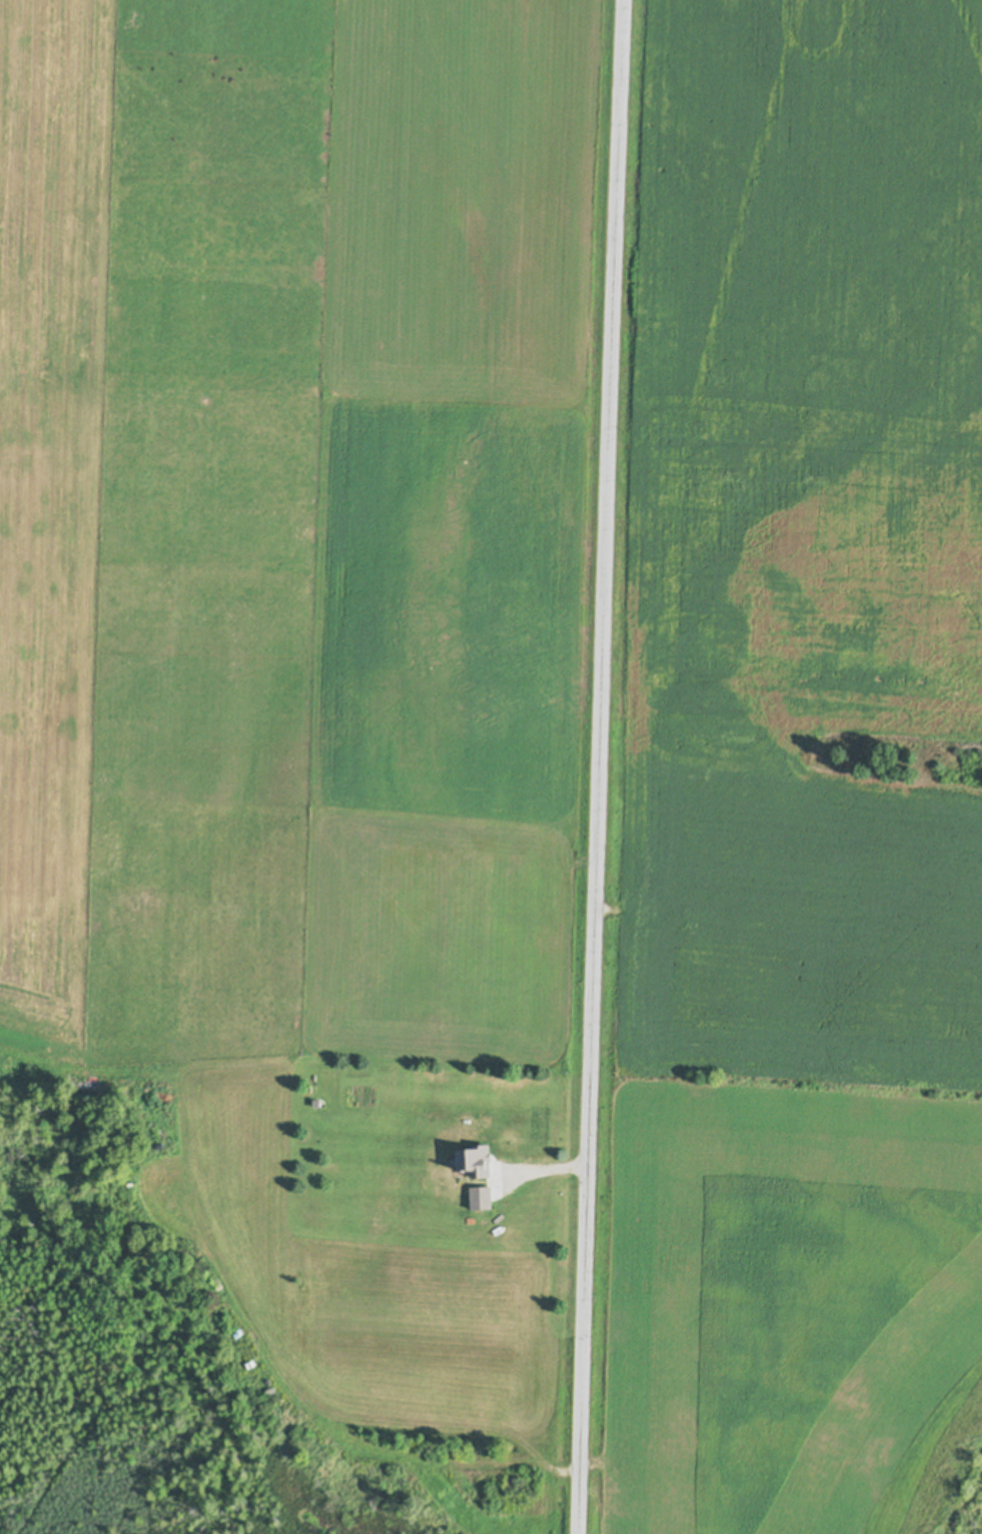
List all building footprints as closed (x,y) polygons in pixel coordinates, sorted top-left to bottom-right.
[(457,1152),(472,1152),(472,1145),(489,1145),(490,1153),(491,1153),(491,1160),(490,1160),(490,1178),(486,1179),(487,1180),(474,1181),(473,1175),(458,1174),(457,1152)] [(470,1187),(491,1187),(492,1209),(471,1210),(470,1187)]
